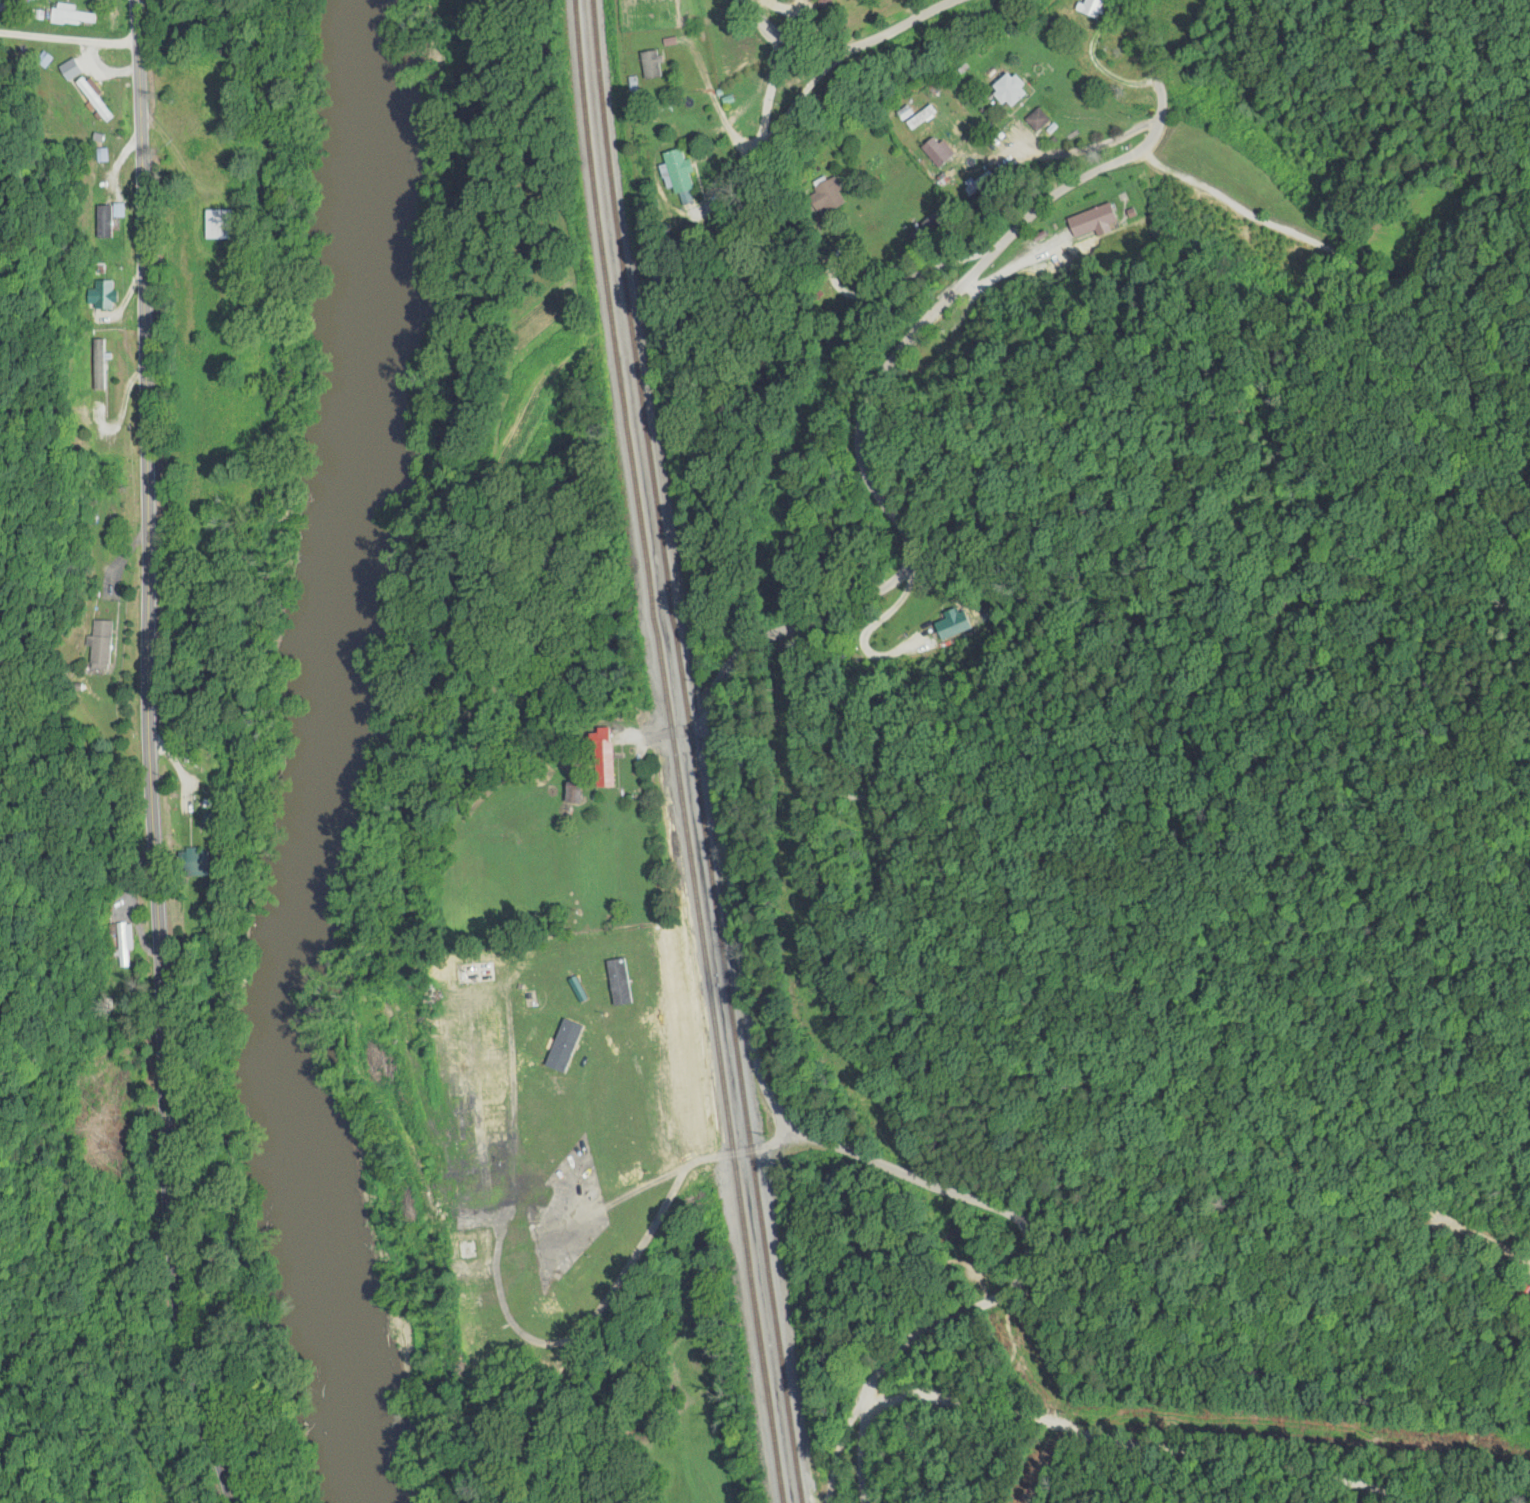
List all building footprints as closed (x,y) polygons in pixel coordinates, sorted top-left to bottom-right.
[(1096,21),(1105,0),(1081,0),(1076,13),(1096,21)] [(994,86),(1012,109),(1031,94),(1014,71),(994,86)] [(1038,132),(1053,121),(1042,106),(1028,117),(1038,132)] [(954,156),(935,137),(922,150),(942,169),(954,156)] [(671,195),(695,191),(687,149),(663,154),(671,195)] [(1069,219),(1075,238),(1121,223),(1115,204),(1069,219)] [(972,629),(966,612),(937,623),(944,640),(972,629)] [(618,788),(616,728),(597,728),(598,788),(618,788)] [(583,803),(583,786),(570,786),(570,803),(583,803)] [(114,967),(129,967),(129,936),(114,936),(114,967)] [(618,1007),(636,1005),(630,959),(611,961),(618,1007)]
